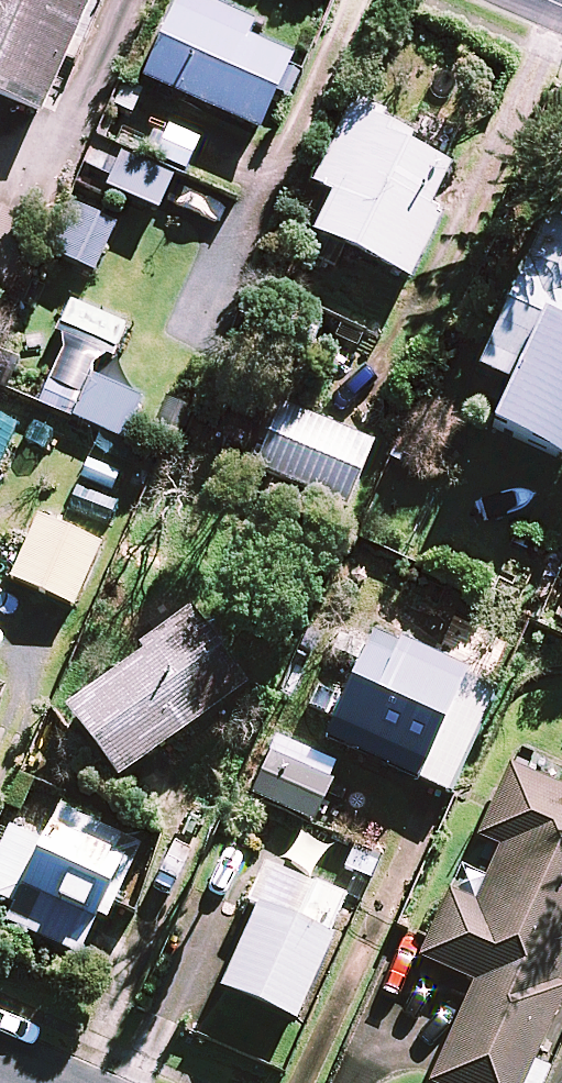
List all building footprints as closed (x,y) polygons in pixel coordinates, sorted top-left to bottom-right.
[(39,117),(91,0),(0,0),(0,100),(39,117)] [(196,0),(180,0),(143,81),(258,132),(291,59),(252,42),(258,28),(196,0)] [(453,154),(352,107),(315,185),(334,194),(315,235),(410,279),(440,215),(427,209),(453,154)] [(174,177),(123,153),(107,187),(158,211),(174,177)] [(115,226),(81,210),(59,256),(94,272),(115,226)] [(548,221),(478,371),(512,387),(492,429),(561,462),(561,227),(548,221)] [(51,340),(65,347),(39,404),(116,439),(137,394),(92,374),(98,362),(111,368),(131,325),(71,297),(51,340)] [(360,440),(281,407),(256,468),(335,500),(360,440)] [(0,411),(0,470),(22,421),(0,411)] [(88,460),(80,479),(112,492),(120,474),(88,460)] [(119,504),(77,487),(68,509),(110,527),(119,504)] [(101,544),(38,516),(11,578),(74,606),(101,544)] [(246,685),(189,610),(139,647),(143,653),(67,710),(119,780),(246,685)] [(493,686),(372,633),(326,738),(447,791),(493,686)] [(333,779),(271,753),(253,795),(315,821),(333,779)] [(561,963),(561,792),(510,767),(476,838),(499,849),(474,901),(452,891),(421,957),(476,983),(429,1082),(431,1082),(522,1082),(561,998),(561,986),(553,982),(561,963)] [(51,823),(21,809),(0,852),(0,897),(15,905),(7,921),(78,955),(95,920),(106,925),(143,849),(58,809),(51,823)] [(222,988),(296,1021),(333,935),(260,903),(222,988)]
